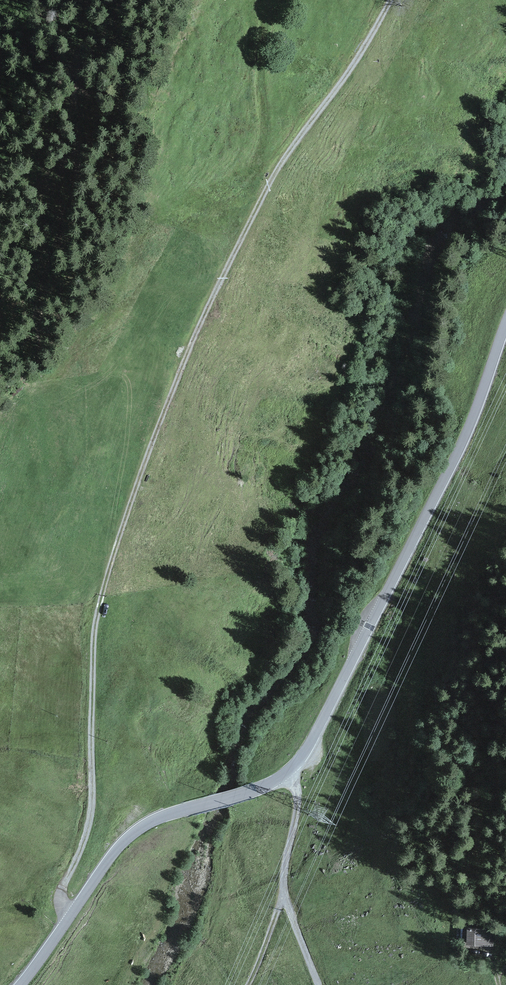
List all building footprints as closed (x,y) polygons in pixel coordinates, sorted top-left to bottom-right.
[(464,922),(462,939),(490,942),(492,925),(464,922)]
